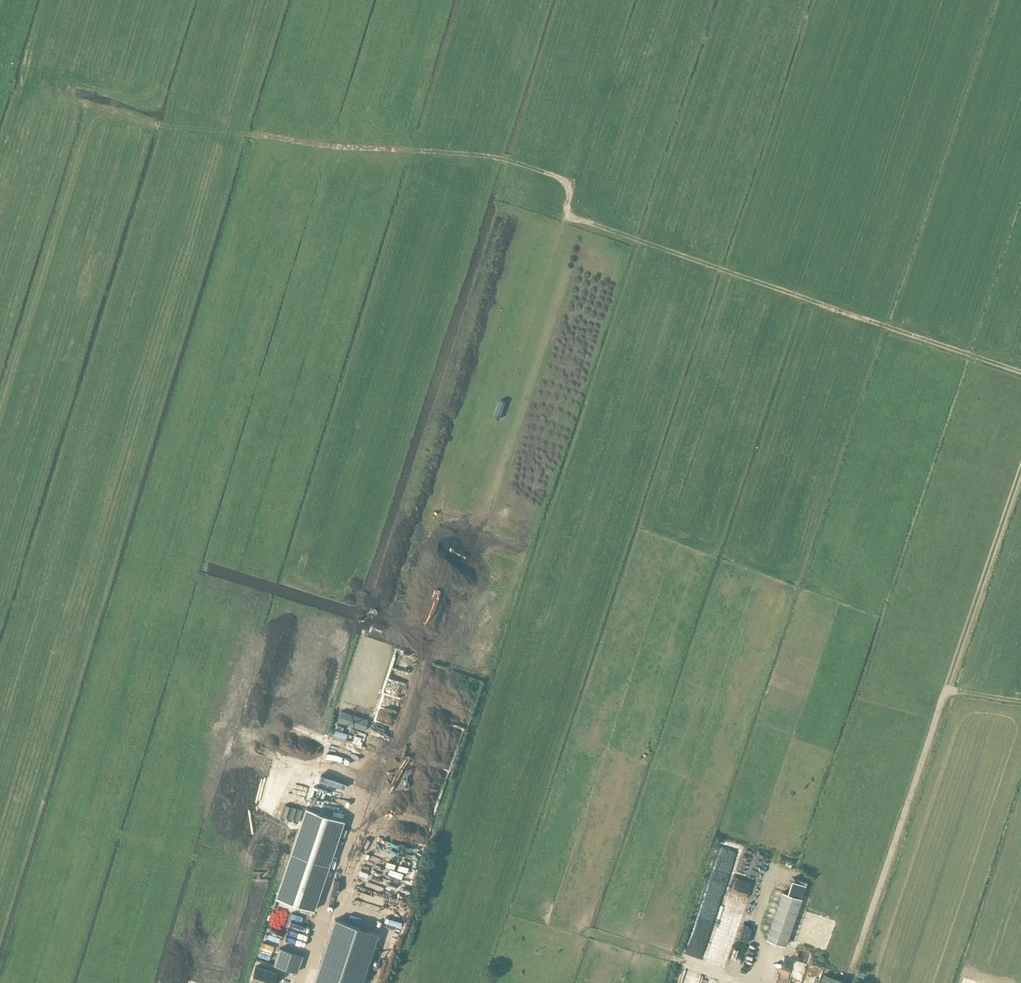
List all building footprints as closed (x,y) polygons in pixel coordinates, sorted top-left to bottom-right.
[(367,722),(339,713),(337,721),(364,730),(367,722)] [(344,820),(306,807),(276,897),(314,909),(344,820)] [(782,891),(766,939),(785,945),(801,898),(782,891)] [(318,982),(358,982),(373,935),(337,923),(318,982)] [(302,956),(280,948),(275,964),(297,971),(302,956)] [(276,973),(256,966),(251,981),(257,982),(273,982),(276,973)]
